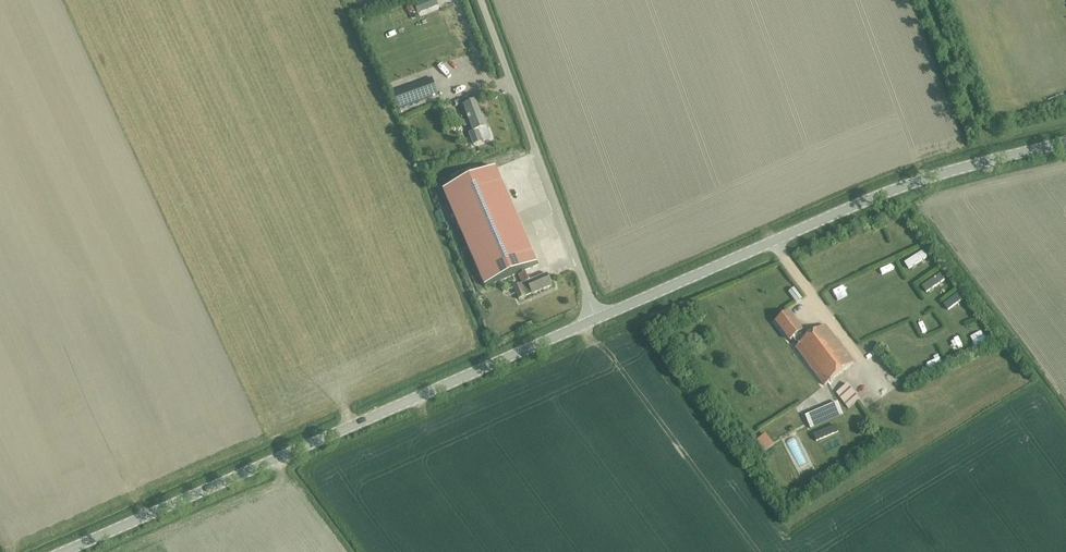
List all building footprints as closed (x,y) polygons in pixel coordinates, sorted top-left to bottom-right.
[(415,4),(418,12),(438,5),(437,0),(426,0),(415,4)] [(432,78),(392,93),(398,109),(438,94),(432,78)] [(475,103),(474,103),(469,90),(451,97),(455,107),(460,105),(461,108),(463,107),(467,120),(470,125),(472,132),(468,134),(473,146),(491,139),(483,119),(482,119),(475,103)] [(496,169),(444,191),(485,287),(537,265),(496,169)] [(856,233),(858,237),(867,233),(865,229),(856,233)] [(927,238),(916,243),(921,251),(931,246),(927,238)] [(899,257),(886,264),(891,274),(904,267),(899,257)] [(522,285),(513,289),(518,300),(524,298),(552,286),(547,274),(538,278),(529,281),(529,280),(529,281),(526,273),(519,276),(522,285)] [(921,330),(932,322),(924,312),(913,320),(921,330)] [(824,326),(805,341),(799,334),(802,332),(788,313),(775,323),(789,342),(793,339),(798,346),(795,349),(824,387),(853,365),(824,326)] [(929,360),(944,355),(940,344),(925,350),(929,360)] [(836,393),(848,409),(859,400),(847,385),(836,393)] [(805,416),(810,429),(843,416),(837,403),(805,416)]
